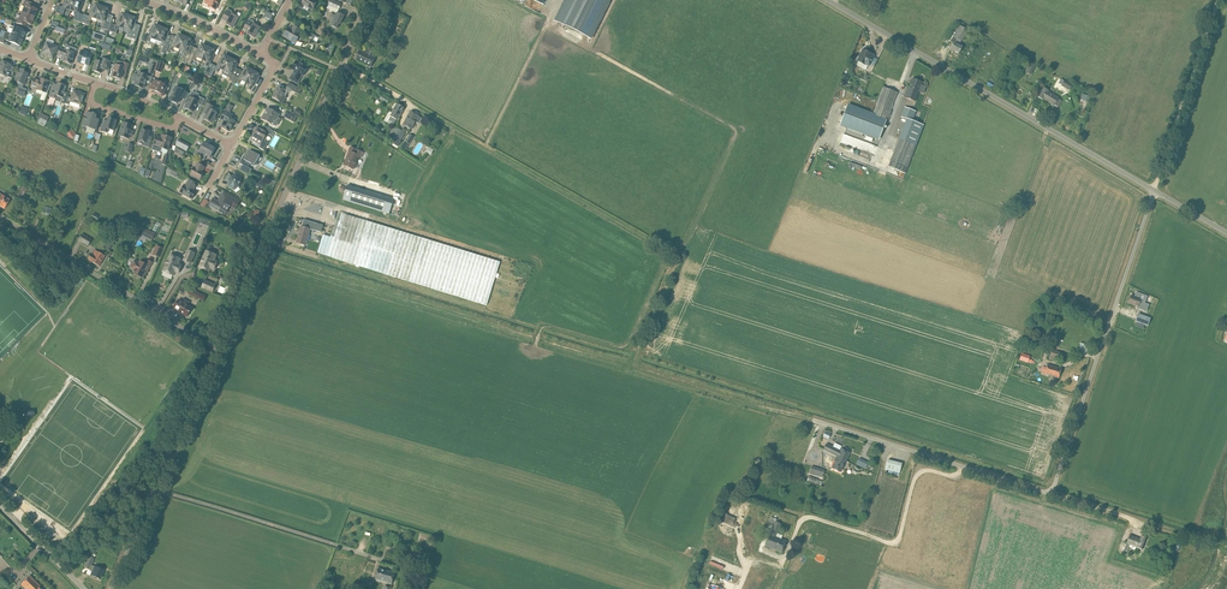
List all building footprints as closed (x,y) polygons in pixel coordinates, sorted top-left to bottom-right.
[(71,10),(75,0),(65,0),(62,7),(58,5),(56,12),(60,14),(61,12),(64,13),(66,8),(71,10)] [(81,22),(84,14),(84,15),(79,13),(84,2),(81,1),(81,0),(75,0),(71,10),(76,12),(73,20),(81,22)] [(205,3),(209,5),(208,7),(216,10),(219,0),(206,0),(205,3)] [(301,4),(302,4),(300,7),(310,13),(312,10),(313,10),(317,2),(316,1),(316,0),(304,0),(301,4)] [(338,26),(339,24),(340,24),(344,16),(337,13),(339,9),(342,4),(334,0),(330,0),(328,5),(332,6),(330,11),(332,12),(330,16),(335,18),(333,21),(334,21),(333,23),(338,26)] [(556,22),(591,39),(610,0),(566,0),(556,22)] [(25,5),(22,12),(34,17),(37,10),(33,8),(34,4),(27,2),(25,1),(24,5),(25,5)] [(84,14),(81,22),(86,24),(88,21),(91,22),(93,17),(95,18),(98,19),(102,8),(100,7),(101,7),(101,6),(101,5),(100,5),(100,4),(99,4),(98,4),(97,4),(97,5),(96,5),(96,6),(93,4),(89,16),(84,14)] [(102,8),(98,19),(103,21),(101,24),(105,25),(103,29),(108,31),(111,24),(106,22),(110,11),(108,10),(108,9),(108,8),(107,8),(107,7),(106,7),(106,6),(105,6),(104,6),(104,7),(103,7),(103,8),(102,8)] [(233,12),(227,9),(222,19),(228,22),(226,24),(233,28),(238,17),(232,14),(233,12)] [(31,25),(34,17),(22,12),(19,20),(18,19),(16,23),(25,27),(27,23),(31,25)] [(111,24),(108,31),(113,32),(115,29),(117,30),(119,26),(125,28),(129,17),(127,16),(127,15),(127,14),(127,13),(126,13),(125,13),(124,13),(123,14),(123,15),(120,14),(116,25),(111,24)] [(129,17),(125,28),(130,30),(127,37),(136,40),(138,33),(133,31),(135,26),(137,20),(134,19),(134,18),(134,17),(134,16),(133,16),(133,15),(132,15),(131,15),(131,16),(130,16),(130,17),(129,17)] [(248,34),(254,38),(260,27),(254,24),(255,22),(249,19),(244,29),(249,32),(248,34)] [(155,26),(153,25),(147,41),(150,42),(152,37),(157,39),(161,28),(160,28),(160,27),(160,26),(160,25),(159,25),(159,24),(158,24),(157,24),(156,25),(156,26),(155,26)] [(957,39),(955,43),(951,49),(959,54),(963,47),(959,45),(961,42),(968,30),(960,25),(953,37),(957,39)] [(54,30),(64,34),(66,30),(56,26),(54,30)] [(289,28),(284,36),(296,43),(297,42),(298,42),(299,42),(300,42),(301,41),(301,40),(301,39),(301,38),(300,38),(300,37),(299,37),(301,35),(299,34),(301,30),(294,26),(292,30),(289,28)] [(14,27),(11,34),(23,39),(25,31),(14,27)] [(161,52),(165,54),(166,51),(168,44),(165,43),(170,31),(167,30),(167,29),(167,28),(166,28),(166,27),(165,27),(164,27),(163,27),(162,28),(161,28),(157,39),(162,41),(160,46),(163,47),(161,52)] [(20,46),(23,39),(11,34),(6,32),(4,37),(7,39),(6,40),(9,41),(8,41),(20,46)] [(173,51),(174,47),(180,49),(184,38),(183,37),(183,36),(183,35),(182,34),(181,34),(180,34),(179,34),(179,35),(176,34),(175,37),(172,45),(168,44),(166,51),(169,52),(170,50),(173,51)] [(193,41),(190,40),(190,39),(190,38),(189,37),(188,37),(188,36),(187,36),(186,37),(185,38),(184,38),(180,49),(185,51),(183,56),(186,57),(184,61),(187,63),(191,55),(188,53),(193,41)] [(46,42),(41,54),(45,55),(46,54),(53,57),(55,53),(57,54),(59,47),(54,44),(53,46),(46,42)] [(191,64),(192,60),(195,61),(197,56),(202,59),(207,48),(206,47),(206,46),(206,45),(206,44),(205,44),(204,44),(203,44),(202,44),(202,45),(199,44),(197,49),(194,55),(191,54),(191,55),(187,63),(191,64)] [(64,57),(63,61),(71,64),(75,53),(76,48),(66,45),(64,49),(60,48),(58,55),(62,57),(63,56),(64,57)] [(93,55),(95,55),(97,49),(89,47),(87,52),(82,50),(78,62),(89,66),(93,55)] [(207,48),(202,59),(208,61),(205,66),(208,67),(209,67),(216,51),(213,50),(213,49),(213,48),(212,47),(211,47),(210,47),(209,47),(208,48),(207,48)] [(316,52),(327,56),(329,51),(318,47),(316,52)] [(967,60),(972,52),(964,47),(960,52),(966,56),(965,59),(967,60)] [(359,50),(354,60),(371,67),(374,59),(377,54),(377,53),(367,49),(365,53),(359,50)] [(870,55),(870,54),(863,50),(858,62),(864,65),(865,65),(869,67),(874,57),(870,55)] [(222,55),(214,70),(215,71),(217,72),(220,67),(225,70),(230,59),(229,58),(229,57),(229,56),(228,56),(228,55),(227,55),(226,55),(225,56),(222,55)] [(101,62),(96,60),(93,71),(101,73),(102,69),(108,70),(110,61),(102,58),(101,62)] [(238,63),(236,62),(236,61),(236,60),(235,60),(235,59),(234,59),(234,58),(233,58),(232,58),(232,59),(231,59),(231,60),(230,59),(225,70),(230,72),(227,77),(230,78),(229,80),(232,82),(236,76),(233,74),(238,63)] [(303,75),(308,66),(297,60),(295,62),(294,62),(293,65),(293,66),(292,69),(294,70),(290,79),(298,83),(302,74),(303,75)] [(12,78),(13,75),(14,72),(15,68),(9,66),(10,65),(1,61),(0,65),(0,74),(5,76),(5,75),(12,78)] [(115,65),(112,76),(120,79),(123,70),(126,71),(128,64),(123,62),(123,63),(117,61),(116,65),(115,65)] [(1035,65),(1030,62),(1026,72),(1031,74),(1035,65)] [(151,63),(147,73),(153,75),(157,65),(151,63)] [(252,71),(251,71),(251,70),(251,69),(251,68),(250,67),(249,67),(248,67),(247,68),(244,67),(239,77),(236,76),(232,82),(235,83),(236,82),(239,83),(242,79),(246,82),(252,71)] [(16,76),(14,81),(19,83),(19,89),(17,94),(24,96),(27,89),(22,88),(23,85),(28,74),(22,71),(23,70),(19,68),(17,73),(16,76)] [(252,71),(246,82),(251,85),(249,89),(252,91),(251,92),(254,94),(258,88),(254,86),(260,76),(258,74),(258,73),(258,72),(257,71),(256,71),(255,71),(254,71),(253,71),(253,72),(252,71)] [(134,74),(132,80),(136,81),(134,85),(143,88),(145,83),(148,76),(139,73),(138,75),(134,74)] [(37,90),(47,93),(51,84),(47,84),(48,81),(40,78),(40,81),(33,79),(31,87),(37,89),(37,90)] [(922,83),(912,79),(909,87),(904,97),(915,101),(919,91),(922,83)] [(157,92),(156,93),(162,96),(165,89),(164,89),(165,85),(154,80),(150,89),(157,92)] [(1072,84),(1064,80),(1061,85),(1070,90),(1072,84)] [(279,86),(273,97),(279,100),(279,102),(282,103),(284,103),(286,98),(286,96),(288,92),(290,92),(291,90),(299,94),(302,89),(289,82),(289,83),(285,90),(279,86)] [(65,104),(67,96),(68,93),(64,92),(66,86),(58,84),(57,87),(53,86),(49,96),(56,99),(57,96),(63,98),(61,103),(65,104)] [(176,87),(169,100),(177,104),(178,102),(179,102),(181,98),(185,99),(188,93),(176,87)] [(890,113),(898,92),(883,87),(873,114),(848,105),(841,124),(879,139),(884,126),(886,127),(891,114),(890,113)] [(1038,97),(1043,100),(1043,99),(1054,106),(1055,105),(1058,107),(1062,101),(1058,99),(1059,98),(1048,91),(1049,91),(1044,88),(1038,97)] [(73,91),(71,97),(67,96),(65,104),(69,105),(70,102),(74,103),(73,105),(74,107),(78,108),(79,107),(80,105),(81,105),(84,94),(73,91)] [(387,103),(389,99),(380,94),(378,97),(387,103)] [(185,108),(193,112),(197,103),(202,106),(205,99),(197,95),(195,99),(190,97),(185,108)] [(206,115),(204,119),(211,123),(216,112),(212,110),(213,107),(207,103),(202,112),(206,115)] [(405,108),(397,103),(391,113),(393,114),(391,117),(389,120),(395,123),(397,120),(398,117),(399,118),(405,108)] [(225,111),(221,118),(225,121),(221,127),(229,131),(235,121),(231,119),(233,115),(230,113),(233,107),(229,104),(225,111)] [(22,106),(19,112),(26,115),(28,109),(22,106)] [(912,136),(919,139),(924,125),(913,121),(912,121),(916,112),(904,107),(900,117),(907,119),(902,132),(912,136)] [(275,118),(277,119),(280,114),(267,108),(262,119),(271,124),(275,118)] [(297,115),(300,116),(302,112),(296,108),(293,113),(297,115)] [(287,110),(283,117),(294,123),(298,116),(295,114),(287,110)] [(411,111),(403,125),(411,129),(415,122),(419,124),(422,118),(419,116),(411,111)] [(87,113),(83,126),(96,130),(99,120),(96,119),(96,116),(95,114),(93,113),(91,115),(87,113)] [(41,115),(37,121),(45,125),(48,118),(41,115)] [(107,121),(104,119),(100,131),(107,133),(109,129),(114,131),(117,121),(108,118),(107,121)] [(130,135),(132,136),(134,131),(131,130),(133,126),(124,123),(119,136),(129,139),(130,135)] [(254,134),(251,139),(260,145),(259,147),(263,150),(267,142),(265,140),(269,134),(270,135),(273,131),(266,127),(264,131),(257,127),(253,133),(254,134)] [(142,128),(138,140),(144,142),(143,145),(149,147),(152,138),(148,137),(150,131),(142,128)] [(402,132),(398,129),(393,138),(397,140),(402,132)] [(902,132),(899,139),(916,145),(919,139),(912,136),(902,132)] [(414,137),(410,134),(401,149),(405,151),(414,137)] [(161,138),(156,136),(152,150),(161,153),(161,152),(167,153),(168,150),(172,138),(162,135),(161,138)] [(916,145),(899,139),(889,167),(906,173),(916,145)] [(190,146),(179,140),(176,145),(186,151),(190,146)] [(194,155),(204,160),(206,156),(210,158),(215,148),(204,142),(199,151),(197,150),(194,155)] [(125,145),(124,151),(130,153),(132,145),(133,144),(128,143),(127,146),(125,145)] [(360,156),(362,152),(350,147),(348,151),(349,152),(347,156),(348,157),(345,166),(353,169),(357,160),(358,156),(360,156)] [(434,150),(428,147),(425,153),(431,156),(434,150)] [(244,155),(239,163),(243,165),(247,168),(248,168),(250,163),(251,163),(251,164),(251,165),(252,166),(253,166),(254,167),(255,166),(256,166),(257,165),(257,164),(257,163),(257,162),(260,156),(249,150),(246,156),(244,155)] [(191,175),(200,180),(204,172),(202,172),(205,167),(198,163),(195,168),(195,167),(191,175)] [(247,168),(243,165),(240,170),(249,175),(252,170),(248,168),(247,168)] [(224,180),(230,181),(229,187),(234,189),(237,186),(240,188),(244,182),(241,180),(241,176),(237,173),(232,177),(229,173),(224,180)] [(20,191),(25,194),(26,193),(34,177),(29,174),(20,190),(21,190),(20,191)] [(197,184),(189,180),(186,186),(184,185),(180,192),(192,199),(193,197),(194,197),(196,195),(195,193),(196,192),(194,190),(197,184)] [(258,180),(255,185),(262,188),(264,184),(258,180)] [(394,199),(347,185),(343,199),(389,214),(394,199)] [(24,195),(25,194),(20,191),(20,192),(17,198),(20,201),(22,200),(22,198),(24,195)] [(49,195),(42,191),(38,196),(46,201),(49,195)] [(240,202),(223,193),(218,201),(213,198),(209,205),(226,214),(230,206),(236,209),(240,202)] [(4,209),(10,200),(0,194),(0,206),(4,209)] [(26,208),(28,206),(24,203),(22,206),(21,205),(19,209),(24,212),(27,209),(26,208)] [(44,206),(43,213),(50,215),(51,208),(44,206)] [(323,235),(318,253),(327,256),(332,258),(387,275),(394,254),(356,242),(353,242),(358,227),(343,223),(346,214),(338,212),(333,227),(330,237),(323,235)] [(346,214),(343,223),(358,227),(353,242),(356,242),(394,254),(387,275),(426,286),(487,305),(500,262),(423,238),(360,219),(346,214)] [(302,226),(310,229),(314,231),(314,230),(321,232),(323,225),(316,223),(304,220),(302,226)] [(310,229),(302,226),(301,226),(296,243),(306,245),(310,230),(310,229)] [(155,234),(143,227),(139,233),(151,240),(155,234)] [(88,246),(92,240),(82,233),(78,240),(88,246)] [(322,235),(314,233),(312,240),(320,242),(322,235)] [(110,251),(114,243),(108,240),(105,248),(110,251)] [(163,249),(156,246),(152,256),(159,258),(163,249)] [(99,266),(105,256),(95,250),(92,254),(91,254),(88,259),(99,266)] [(195,253),(188,250),(184,260),(190,263),(195,253)] [(216,255),(206,251),(199,267),(209,271),(211,268),(214,269),(217,261),(214,260),(216,255)] [(181,259),(171,255),(163,271),(173,275),(175,272),(178,273),(182,265),(178,264),(181,259)] [(147,271),(148,271),(152,263),(149,261),(146,265),(140,261),(139,263),(135,261),(130,268),(135,271),(134,273),(142,278),(147,271)] [(215,285),(205,280),(202,287),(212,291),(215,285)] [(206,296),(190,288),(188,293),(204,301),(206,296)] [(1140,300),(1140,299),(1132,296),(1129,303),(1137,306),(1137,308),(1143,310),(1145,303),(1140,300)] [(187,317),(192,308),(188,306),(190,303),(183,299),(182,302),(179,300),(173,309),(187,317)] [(1139,313),(1136,321),(1147,326),(1150,317),(1139,313)] [(1061,359),(1063,353),(1052,349),(1049,358),(1054,360),(1055,358),(1061,359)] [(1022,353),(1020,360),(1028,362),(1032,363),(1033,360),(1029,359),(1030,356),(1022,353)] [(1059,378),(1061,369),(1047,365),(1045,374),(1059,378)] [(822,436),(827,439),(830,433),(824,430),(822,436)] [(827,444),(824,450),(838,457),(846,461),(850,453),(849,452),(849,449),(845,448),(843,449),(842,449),(841,451),(827,444)] [(838,457),(832,468),(841,472),(846,461),(838,457)] [(902,463),(888,460),(885,470),(900,473),(902,463)] [(810,467),(808,475),(821,479),(824,471),(810,467)] [(773,476),(778,479),(782,473),(777,469),(773,476)] [(808,477),(806,482),(819,486),(821,482),(808,477)] [(755,504),(739,545),(749,549),(758,528),(759,529),(768,509),(755,504)] [(726,514),(724,513),(723,514),(723,515),(723,516),(721,522),(732,526),(735,519),(726,515),(726,514)] [(786,541),(776,537),(781,524),(775,521),(770,535),(769,534),(765,546),(782,553),(786,541)] [(724,536),(730,538),(735,527),(729,525),(724,536)] [(398,533),(396,535),(391,533),(386,545),(391,547),(395,538),(398,539),(401,533),(399,532),(399,533),(398,533)] [(1140,539),(1130,535),(1126,544),(1124,551),(1127,552),(1130,545),(1137,548),(1142,550),(1146,538),(1141,536),(1140,539)] [(734,559),(738,549),(727,545),(729,541),(723,538),(717,552),(734,559)] [(94,558),(89,556),(89,557),(84,567),(89,569),(92,571),(90,575),(100,579),(103,571),(94,567),(94,566),(91,565),(94,558)] [(395,572),(378,568),(375,579),(392,583),(395,572)] [(39,587),(40,586),(30,576),(21,584),(26,588),(41,588),(39,587)] [(763,579),(759,587),(764,588),(782,588),(783,587),(763,579)]
